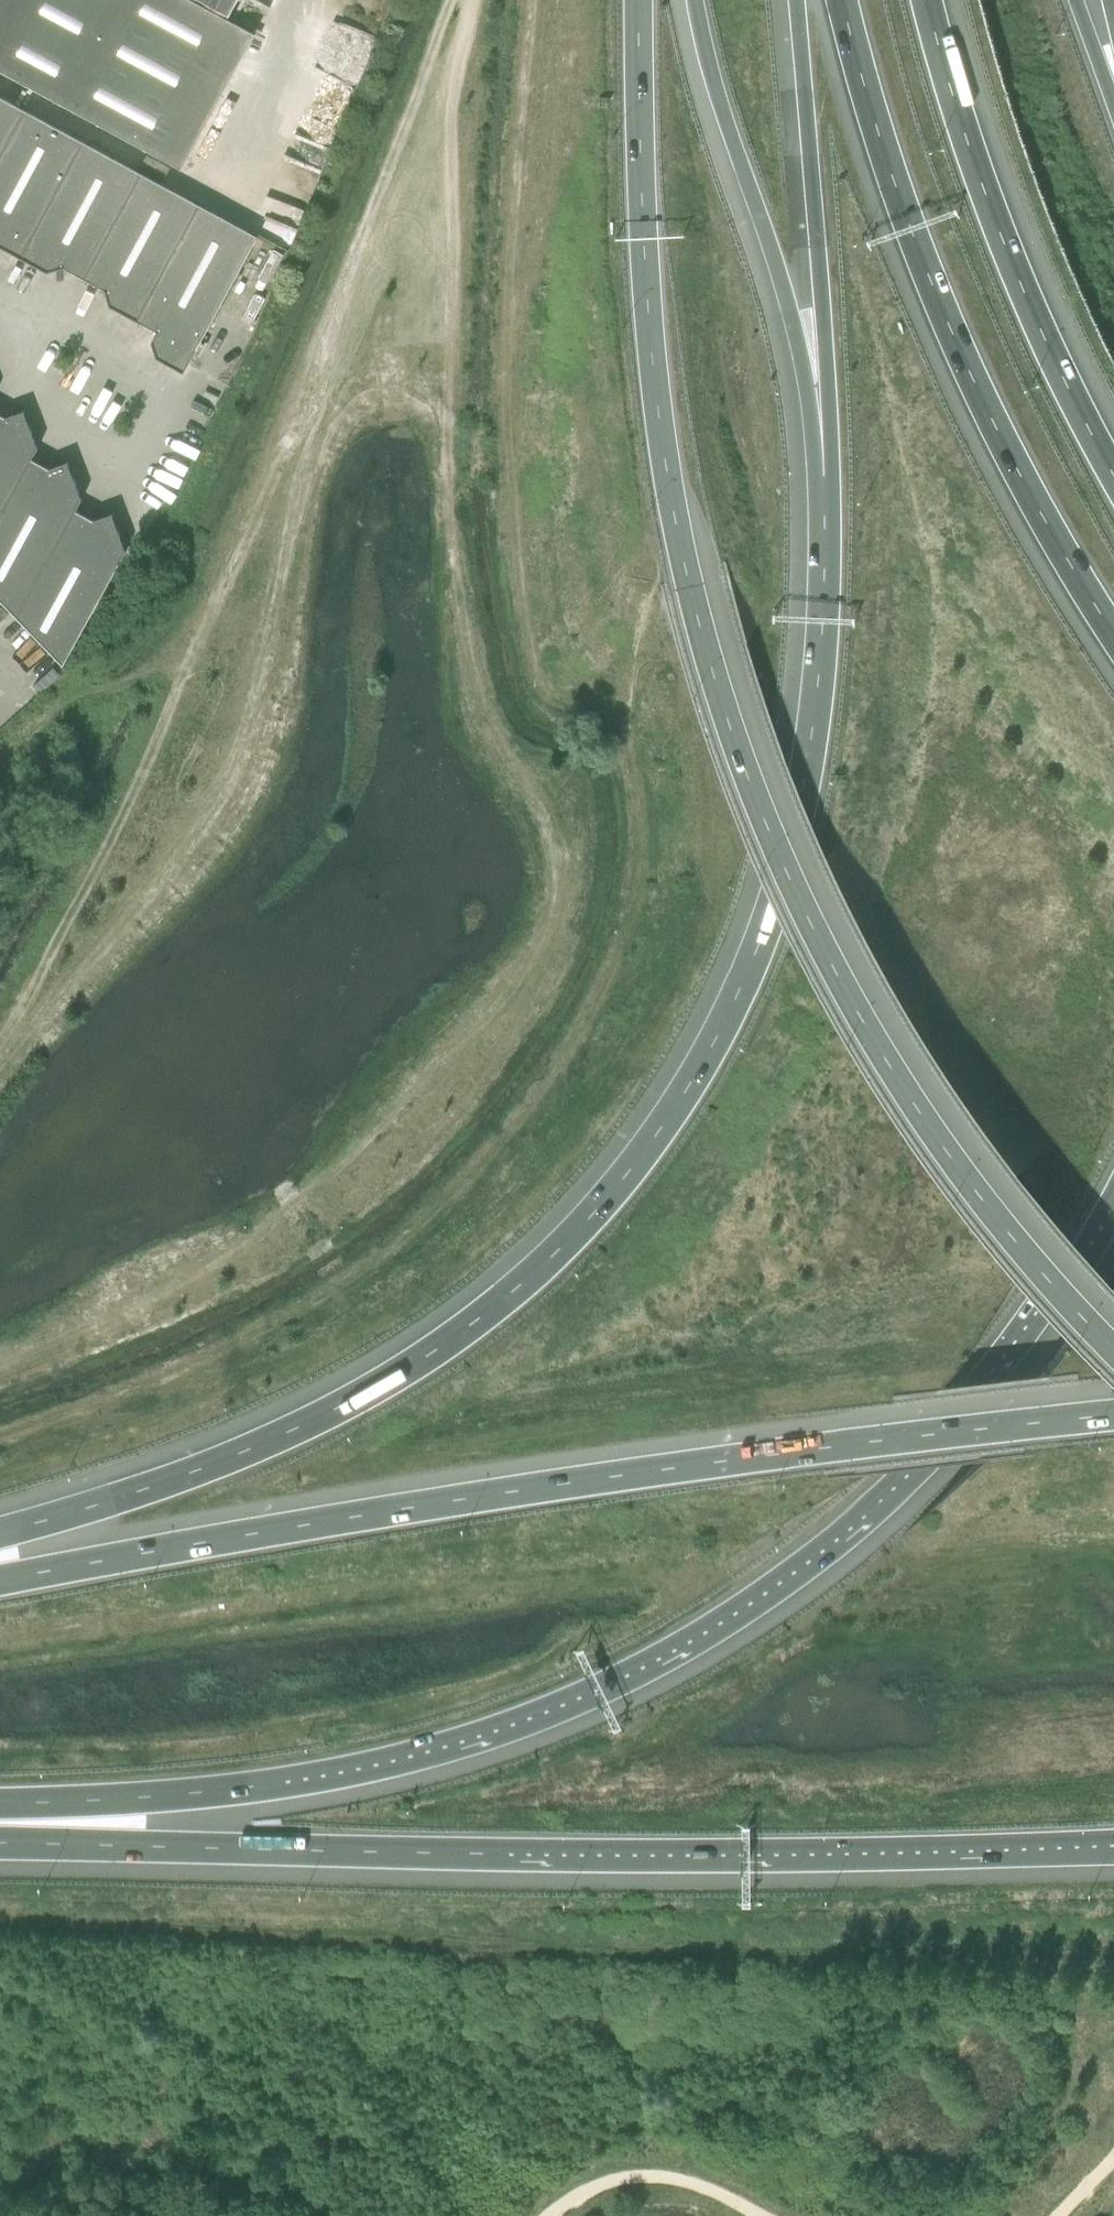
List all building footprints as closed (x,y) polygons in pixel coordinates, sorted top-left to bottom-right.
[(180,171),(254,35),(189,0),(0,0),(0,72),(180,171)] [(229,17),(238,0),(197,0),(229,17)] [(25,111),(0,97),(0,157),(25,111)] [(83,143),(25,111),(0,157),(0,248),(20,259),(83,143)] [(84,279),(141,174),(83,143),(20,259),(43,271),(52,268),(56,270),(63,268),(84,279)] [(139,323),(202,207),(141,174),(84,279),(105,290),(107,298),(111,300),(114,309),(139,323)] [(184,374),(258,237),(202,207),(139,323),(157,332),(151,342),(154,350),(158,352),(160,361),(184,374)] [(6,418),(0,415),(0,518),(32,460),(38,449),(24,412),(6,418)] [(50,470),(32,460),(0,518),(0,600),(17,618),(76,511),(82,500),(67,463),(50,470)] [(112,514),(94,521),(76,511),(17,618),(63,666),(126,552),(112,514)]
